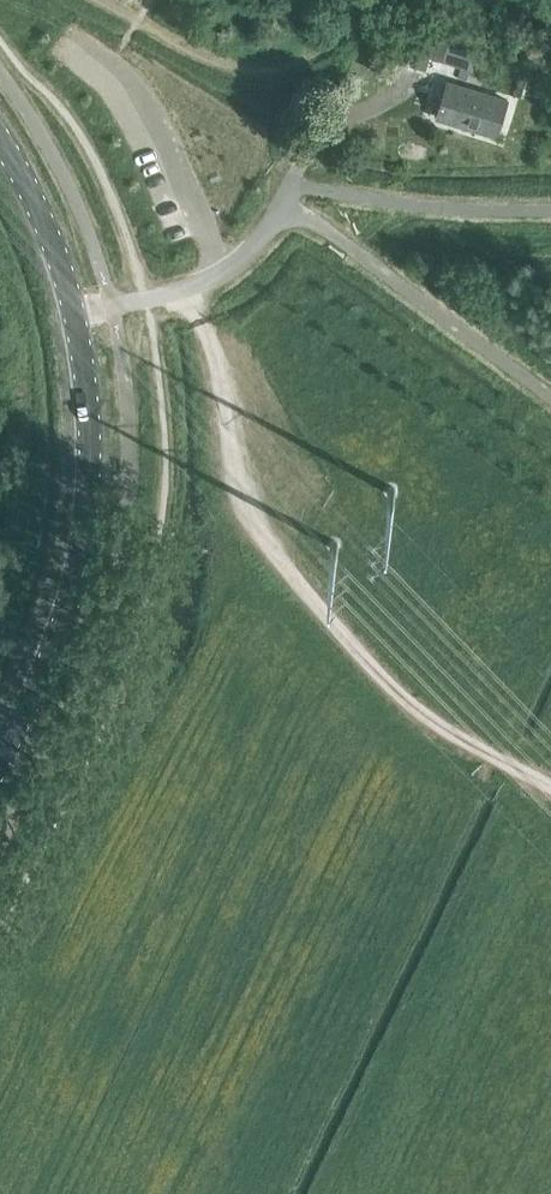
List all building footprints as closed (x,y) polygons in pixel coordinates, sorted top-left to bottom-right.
[(478,53),(467,50),(468,46),(449,40),(443,59),(473,68),(478,53)] [(508,99),(448,80),(437,116),(497,134),(508,99)]
